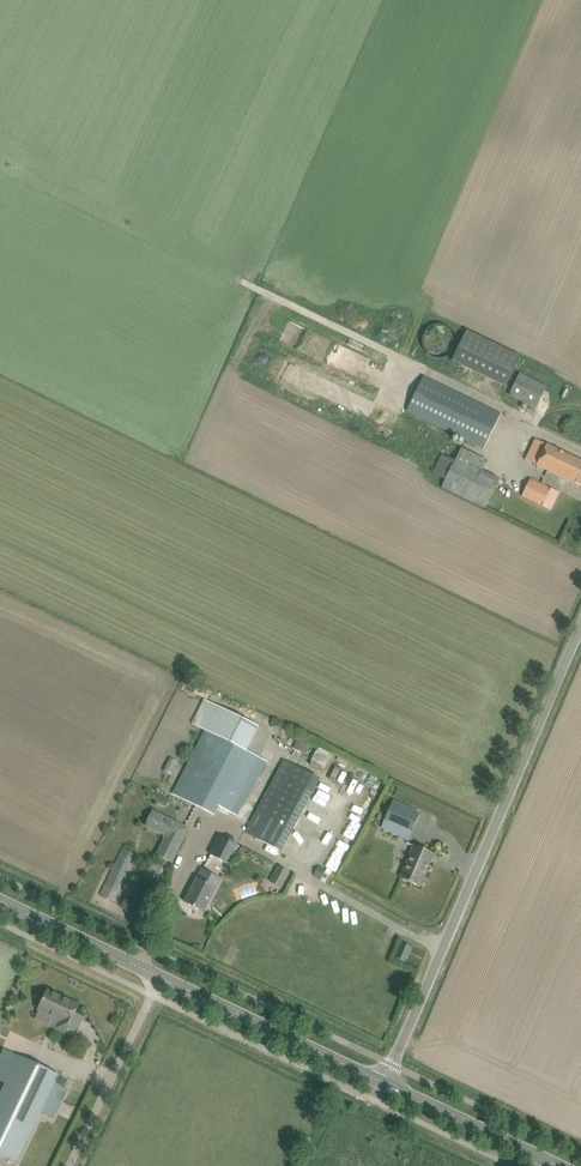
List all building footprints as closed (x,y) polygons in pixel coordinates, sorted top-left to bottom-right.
[(441,346),(442,327),(428,326),(427,345),(441,346)] [(466,327),(452,358),(505,384),(520,354),(466,327)] [(520,373),(509,395),(518,399),(525,402),(536,408),(546,386),(536,381),(520,373)] [(501,414),(490,408),(424,376),(407,410),(484,448),(501,414)] [(575,483),(580,486),(580,461),(536,439),(526,460),(575,483)] [(488,460),(462,447),(442,487),(485,508),(498,479),(482,472),(488,460)] [(551,488),(530,478),(522,496),(543,506),(551,488)] [(205,730),(173,794),(214,815),(219,806),(232,812),(237,815),(242,807),(243,808),(267,761),(260,758),(254,755),(247,751),(256,735),(259,728),(204,700),(192,723),(205,730)] [(293,748),(306,754),(312,742),(300,736),(293,748)] [(317,748),(311,763),(325,769),(331,754),(317,748)] [(320,779),(284,760),(245,833),(281,852),(320,779)] [(151,790),(148,798),(155,801),(158,794),(151,790)] [(394,800),(386,819),(382,828),(408,840),(412,830),(420,812),(394,800)] [(171,862),(177,851),(188,828),(153,811),(146,825),(166,835),(157,855),(171,862)] [(220,836),(216,844),(211,855),(229,864),(238,845),(220,836)] [(333,878),(349,840),(341,836),(329,863),(329,864),(324,874),(333,878)] [(414,846),(411,854),(401,878),(420,886),(433,854),(414,846)] [(319,865),(314,875),(320,878),(326,869),(319,865)] [(289,873),(279,867),(275,874),(285,880),(289,873)] [(203,870),(191,892),(186,902),(203,912),(221,879),(203,870)] [(112,871),(100,895),(111,900),(123,877),(112,871)] [(411,947),(403,944),(397,959),(405,962),(411,947)] [(78,1005),(48,991),(38,1012),(57,1021),(54,1027),(74,1036),(82,1018),(74,1014),(78,1005)] [(0,1095),(0,1154),(6,1157),(17,1162),(41,1113),(54,1120),(69,1089),(56,1082),(59,1074),(19,1055),(15,1064),(14,1066),(0,1095)]
